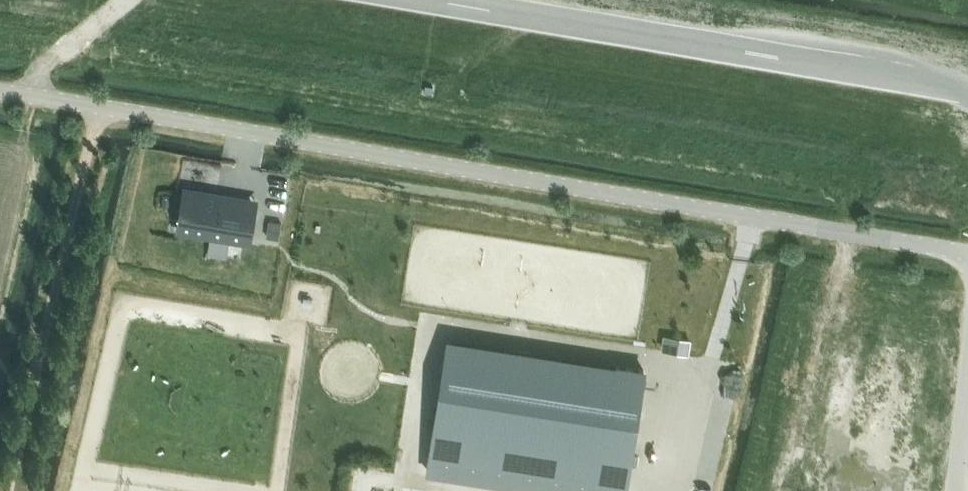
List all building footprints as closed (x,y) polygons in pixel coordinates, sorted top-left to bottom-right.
[(182,214),(180,227),(209,232),(209,235),(210,235),(248,242),(255,206),(232,202),(232,199),(234,199),(235,198),(230,197),(184,189),(184,191),(186,191),(185,196),(183,196),(180,214),(182,214)] [(269,221),(266,237),(279,239),(282,223),(269,221)] [(681,352),(683,338),(663,335),(661,349),(681,352)] [(643,370),(616,365),(616,366),(615,370),(449,343),(430,468),(571,490),(624,490),(643,370)]
